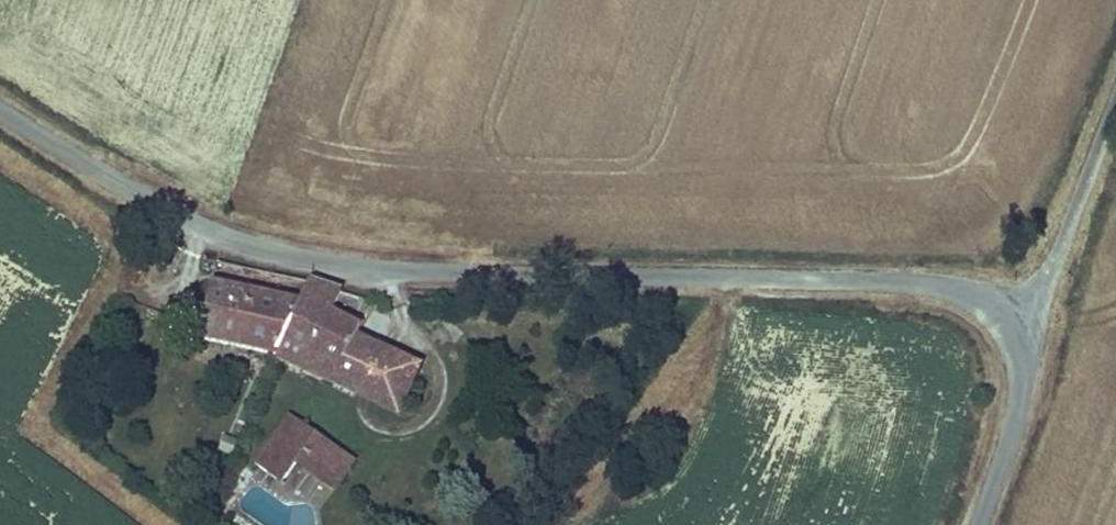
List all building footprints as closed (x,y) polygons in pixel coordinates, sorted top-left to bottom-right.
[(330,306),(338,286),(312,279),(304,294),(330,306)] [(203,340),(276,353),(303,297),(211,281),(203,340)] [(330,306),(304,294),(303,297),(276,353),(360,391),(379,341),(360,333),(365,323),(330,306)] [(379,341),(360,391),(402,410),(422,361),(379,341)] [(299,428),(281,415),(264,441),(282,453),(299,428)] [(282,453),(264,441),(250,466),(278,484),(291,464),(307,473),(324,445),(299,428),(282,453)] [(332,488),(349,461),(324,445),(307,473),(332,488)]
